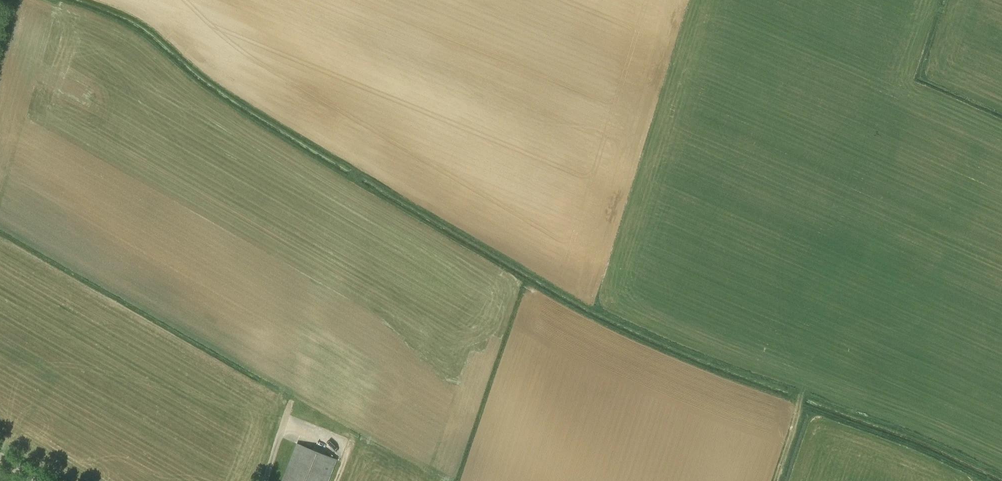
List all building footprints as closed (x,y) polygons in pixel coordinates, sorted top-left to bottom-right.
[(336,459),(328,456),(296,443),(281,480),(328,480),(336,459)]
